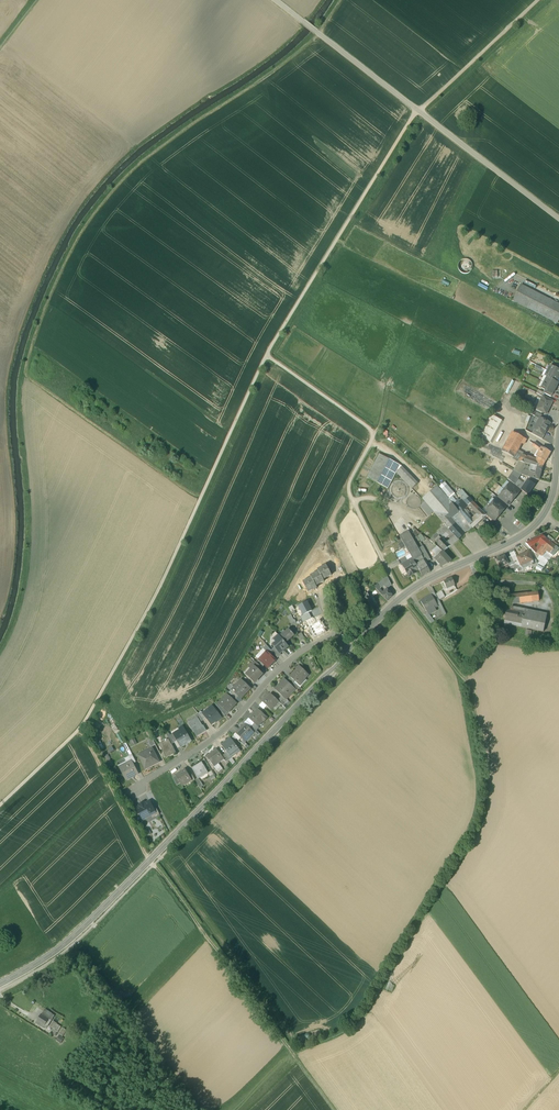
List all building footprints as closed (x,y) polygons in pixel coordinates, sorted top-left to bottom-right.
[(472,269),(473,266),(472,264),(470,261),(468,260),(465,259),(462,260),(460,261),(458,264),(458,267),(458,269),(460,272),(463,273),(465,274),(468,273),(470,272),(472,269)] [(521,285),(513,301),(557,323),(558,319),(558,305),(521,285)] [(551,366),(545,377),(547,378),(547,377),(556,382),(558,377),(558,370),(554,368),(551,366)] [(556,382),(547,377),(547,378),(541,388),(545,390),(552,394),(558,383),(556,382)] [(543,396),(543,397),(537,409),(546,414),(553,401),(543,396)] [(489,414),(477,435),(492,443),(503,421),(489,414)] [(549,424),(540,419),(534,429),(543,434),(544,434),(549,424)] [(543,434),(534,429),(532,434),(542,440),(545,435),(544,434),(543,434)] [(524,438),(512,432),(502,452),(514,458),(518,450),(524,438)] [(541,448),(534,443),(532,446),(539,451),(541,448)] [(550,453),(541,448),(539,451),(536,457),(538,457),(546,461),(550,453)] [(523,453),(518,450),(513,459),(518,462),(522,455),(523,453)] [(402,466),(379,454),(367,478),(388,489),(396,473),(401,468),(402,466)] [(527,458),(522,455),(518,462),(525,463),(531,465),(535,466),(537,462),(536,461),(527,458)] [(525,463),(518,462),(513,471),(520,475),(521,475),(523,470),(524,467),(525,463)] [(531,465),(525,463),(524,467),(523,470),(530,472),(531,468),(530,468),(531,465)] [(535,474),(530,472),(528,477),(533,478),(539,480),(542,468),(537,466),(536,466),(536,469),(535,474)] [(418,483),(401,468),(396,473),(412,489),(418,483)] [(513,471),(507,479),(511,482),(514,484),(517,481),(520,475),(513,471)] [(524,486),(517,481),(514,484),(521,490),(524,486)] [(524,486),(521,490),(527,495),(534,485),(530,482),(529,482),(527,481),(524,486)] [(514,484),(511,482),(509,484),(519,492),(521,490),(514,484)] [(519,492),(509,484),(504,490),(514,498),(519,493),(519,492)] [(449,500),(437,487),(423,498),(434,512),(439,518),(454,506),(453,505),(449,500)] [(514,498),(504,490),(500,495),(510,503),(514,498)] [(467,495),(453,505),(454,506),(457,509),(460,513),(469,506),(465,502),(470,498),(467,495)] [(510,503),(500,495),(498,498),(507,505),(508,506),(510,503)] [(498,498),(497,497),(495,500),(505,508),(507,505),(498,498)] [(480,510),(470,498),(465,502),(469,506),(476,513),(480,510)] [(505,508),(495,500),(491,505),(501,513),(505,508)] [(501,513),(491,505),(486,511),(488,513),(496,519),(501,513)] [(454,506),(439,518),(446,526),(447,525),(450,529),(455,524),(450,519),(459,512),(457,509),(454,506)] [(486,515),(480,510),(476,513),(478,515),(479,516),(477,518),(473,521),(476,524),(486,515)] [(473,521),(468,514),(469,513),(468,512),(467,513),(466,512),(462,515),(465,518),(468,523),(472,528),(476,524),(473,521)] [(496,519),(488,513),(486,515),(494,521),(496,519)] [(466,525),(464,526),(464,528),(461,531),(464,534),(472,528),(468,523),(466,525)] [(461,531),(455,524),(450,529),(449,529),(458,539),(464,534),(461,531)] [(458,539),(449,529),(448,528),(445,531),(452,539),(447,543),(450,546),(459,539),(458,539)] [(421,542),(417,536),(420,535),(417,529),(410,533),(417,545),(421,542)] [(422,556),(408,531),(399,536),(403,542),(405,547),(412,559),(415,564),(423,559),(422,556)] [(552,544),(546,539),(546,538),(542,536),(535,539),(537,541),(543,546),(547,549),(548,549),(547,549),(552,544)] [(446,543),(441,539),(437,543),(439,544),(438,545),(444,551),(450,546),(447,543),(446,543)] [(552,544),(547,549),(548,549),(547,549),(546,551),(550,554),(549,555),(551,556),(552,556),(553,557),(558,549),(555,546),(552,544)] [(538,552),(532,545),(530,547),(535,553),(537,554),(538,552)] [(423,546),(419,548),(427,562),(431,559),(423,546)] [(538,552),(537,554),(539,556),(541,557),(546,551),(547,549),(543,546),(538,552)] [(313,555),(310,560),(306,566),(312,569),(321,552),(317,550),(316,550),(313,555)] [(514,551),(510,553),(514,563),(519,561),(517,557),(514,551)] [(550,554),(546,551),(541,557),(545,559),(548,561),(551,556),(549,555),(550,554)] [(443,552),(440,555),(439,554),(435,559),(442,567),(446,563),(447,564),(451,560),(443,552)] [(529,552),(517,557),(519,561),(521,566),(532,560),(529,552)] [(505,556),(496,560),(500,568),(505,566),(505,568),(509,566),(508,563),(510,562),(508,558),(506,559),(505,556)] [(541,557),(539,556),(538,559),(540,560),(538,563),(545,567),(546,564),(544,562),(545,559),(541,557)] [(405,557),(398,561),(401,566),(403,565),(408,561),(405,557)] [(408,561),(403,565),(409,577),(419,571),(419,570),(418,570),(418,569),(415,564),(412,559),(408,561)] [(423,559),(415,564),(418,569),(418,570),(419,570),(426,565),(423,559)] [(532,560),(521,566),(521,567),(523,570),(534,564),(532,560)] [(426,565),(419,570),(419,571),(420,572),(423,577),(430,572),(428,569),(430,568),(428,564),(426,565)] [(326,565),(317,570),(318,572),(310,576),(311,578),(303,582),(308,592),(317,588),(316,586),(324,581),(323,580),(331,575),(326,565)] [(387,577),(377,584),(381,588),(384,586),(387,589),(391,585),(387,577)] [(452,578),(444,582),(447,589),(455,585),(452,578)] [(387,589),(385,590),(384,590),(384,591),(383,593),(381,594),(387,601),(393,596),(387,589)] [(444,596),(441,591),(436,594),(439,599),(444,596)] [(538,592),(508,595),(508,599),(508,605),(513,604),(539,601),(538,592)] [(431,595),(427,598),(421,602),(426,611),(427,611),(431,609),(430,608),(432,607),(433,608),(438,606),(434,600),(432,595),(431,595)] [(365,598),(362,600),(367,609),(374,605),(370,596),(369,596),(365,598)] [(437,598),(434,600),(438,606),(443,616),(446,614),(437,598)] [(298,606),(303,615),(312,611),(307,602),(298,606)] [(547,614),(513,607),(512,611),(524,613),(546,618),(547,614)] [(507,610),(506,610),(505,618),(522,622),(524,613),(512,611),(507,610)] [(312,618),(309,613),(303,615),(306,621),(312,618)] [(546,618),(524,613),(522,622),(521,627),(543,632),(546,618)] [(292,614),(286,616),(291,624),(296,622),(292,614)] [(312,618),(304,622),(307,629),(310,627),(316,624),(313,618),(312,618)] [(522,622),(505,618),(504,623),(521,627),(522,622)] [(316,624),(310,627),(315,637),(325,632),(320,622),(316,624)] [(289,629),(285,632),(285,633),(280,637),(285,643),(294,636),(289,629)] [(278,635),(275,638),(275,641),(277,643),(273,646),(274,648),(280,654),(288,647),(285,643),(280,637),(278,635)] [(271,651),(266,645),(263,649),(266,652),(270,655),(273,653),(271,651)] [(280,654),(274,648),(271,651),(273,653),(278,658),(281,655),(280,654)] [(270,655),(266,652),(259,660),(264,665),(268,668),(275,660),(270,655)] [(259,660),(256,662),(262,668),(264,665),(259,660)] [(256,662),(255,661),(251,665),(253,667),(255,666),(259,671),(262,668),(256,662)] [(259,671),(255,666),(253,667),(251,665),(249,667),(251,669),(246,675),(254,683),(259,678),(263,674),(259,671)] [(304,671),(298,666),(296,669),(297,669),(293,673),(293,674),(290,676),(296,681),(299,684),(304,679),(307,675),(304,671)] [(294,689),(284,679),(275,689),(282,696),(284,698),(284,697),(285,698),(294,689)] [(241,680),(232,690),(239,697),(241,699),(241,698),(247,692),(251,689),(241,680)] [(239,697),(232,690),(229,693),(231,695),(236,700),(239,697)] [(278,701),(270,694),(262,702),(271,710),(279,702),(278,701)] [(227,695),(219,704),(227,711),(227,710),(228,712),(236,703),(234,702),(229,697),(227,695)] [(286,704),(280,698),(278,701),(279,702),(283,706),(286,704)] [(227,711),(219,704),(217,706),(224,716),(228,712),(227,710),(227,711)] [(202,714),(206,718),(211,725),(215,722),(217,720),(218,721),(222,718),(212,706),(202,714)] [(268,718),(258,709),(249,718),(254,723),(257,726),(259,727),(268,718)] [(197,718),(188,723),(196,737),(206,731),(203,726),(202,727),(200,722),(197,718)] [(245,724),(241,729),(240,728),(236,733),(235,733),(241,738),(246,743),(246,742),(254,733),(249,727),(245,724)] [(183,728),(180,730),(180,731),(174,735),(173,735),(177,741),(180,747),(185,744),(187,743),(187,744),(191,741),(183,728)] [(170,736),(169,733),(166,735),(169,739),(171,745),(172,744),(174,743),(170,736)] [(240,751),(230,738),(221,745),(227,753),(230,756),(239,749),(240,751)] [(129,742),(131,747),(137,744),(134,739),(129,742)] [(169,739),(167,740),(167,739),(165,740),(165,741),(161,743),(164,748),(161,749),(166,758),(176,753),(172,744),(171,745),(169,739)] [(152,748),(143,753),(145,757),(140,759),(146,769),(159,762),(152,748)] [(239,749),(230,756),(232,758),(240,751),(239,749)] [(217,750),(212,754),(211,753),(207,757),(209,760),(213,766),(217,762),(218,764),(224,759),(222,756),(217,750)] [(110,767),(113,765),(107,755),(104,757),(110,767)] [(131,762),(120,768),(126,780),(138,774),(133,764),(133,763),(132,763),(131,762)] [(208,773),(202,762),(192,768),(198,779),(199,779),(208,773)] [(185,770),(182,771),(183,772),(176,776),(180,784),(182,786),(191,781),(192,782),(192,781),(189,776),(185,770)] [(152,807),(149,801),(145,804),(144,802),(139,805),(139,807),(137,808),(136,808),(140,815),(142,819),(143,818),(144,819),(148,818),(147,816),(151,814),(151,815),(156,813),(152,807)] [(136,806),(131,808),(136,817),(140,815),(136,808),(137,808),(136,806)] [(153,818),(160,814),(155,806),(152,807),(156,813),(151,815),(153,818)] [(52,1014),(45,1009),(42,1014),(49,1019),(52,1014)] [(49,1019),(42,1014),(37,1022),(40,1024),(39,1025),(44,1028),(45,1026),(49,1019)] [(61,1027),(57,1024),(50,1033),(55,1036),(61,1027)]
